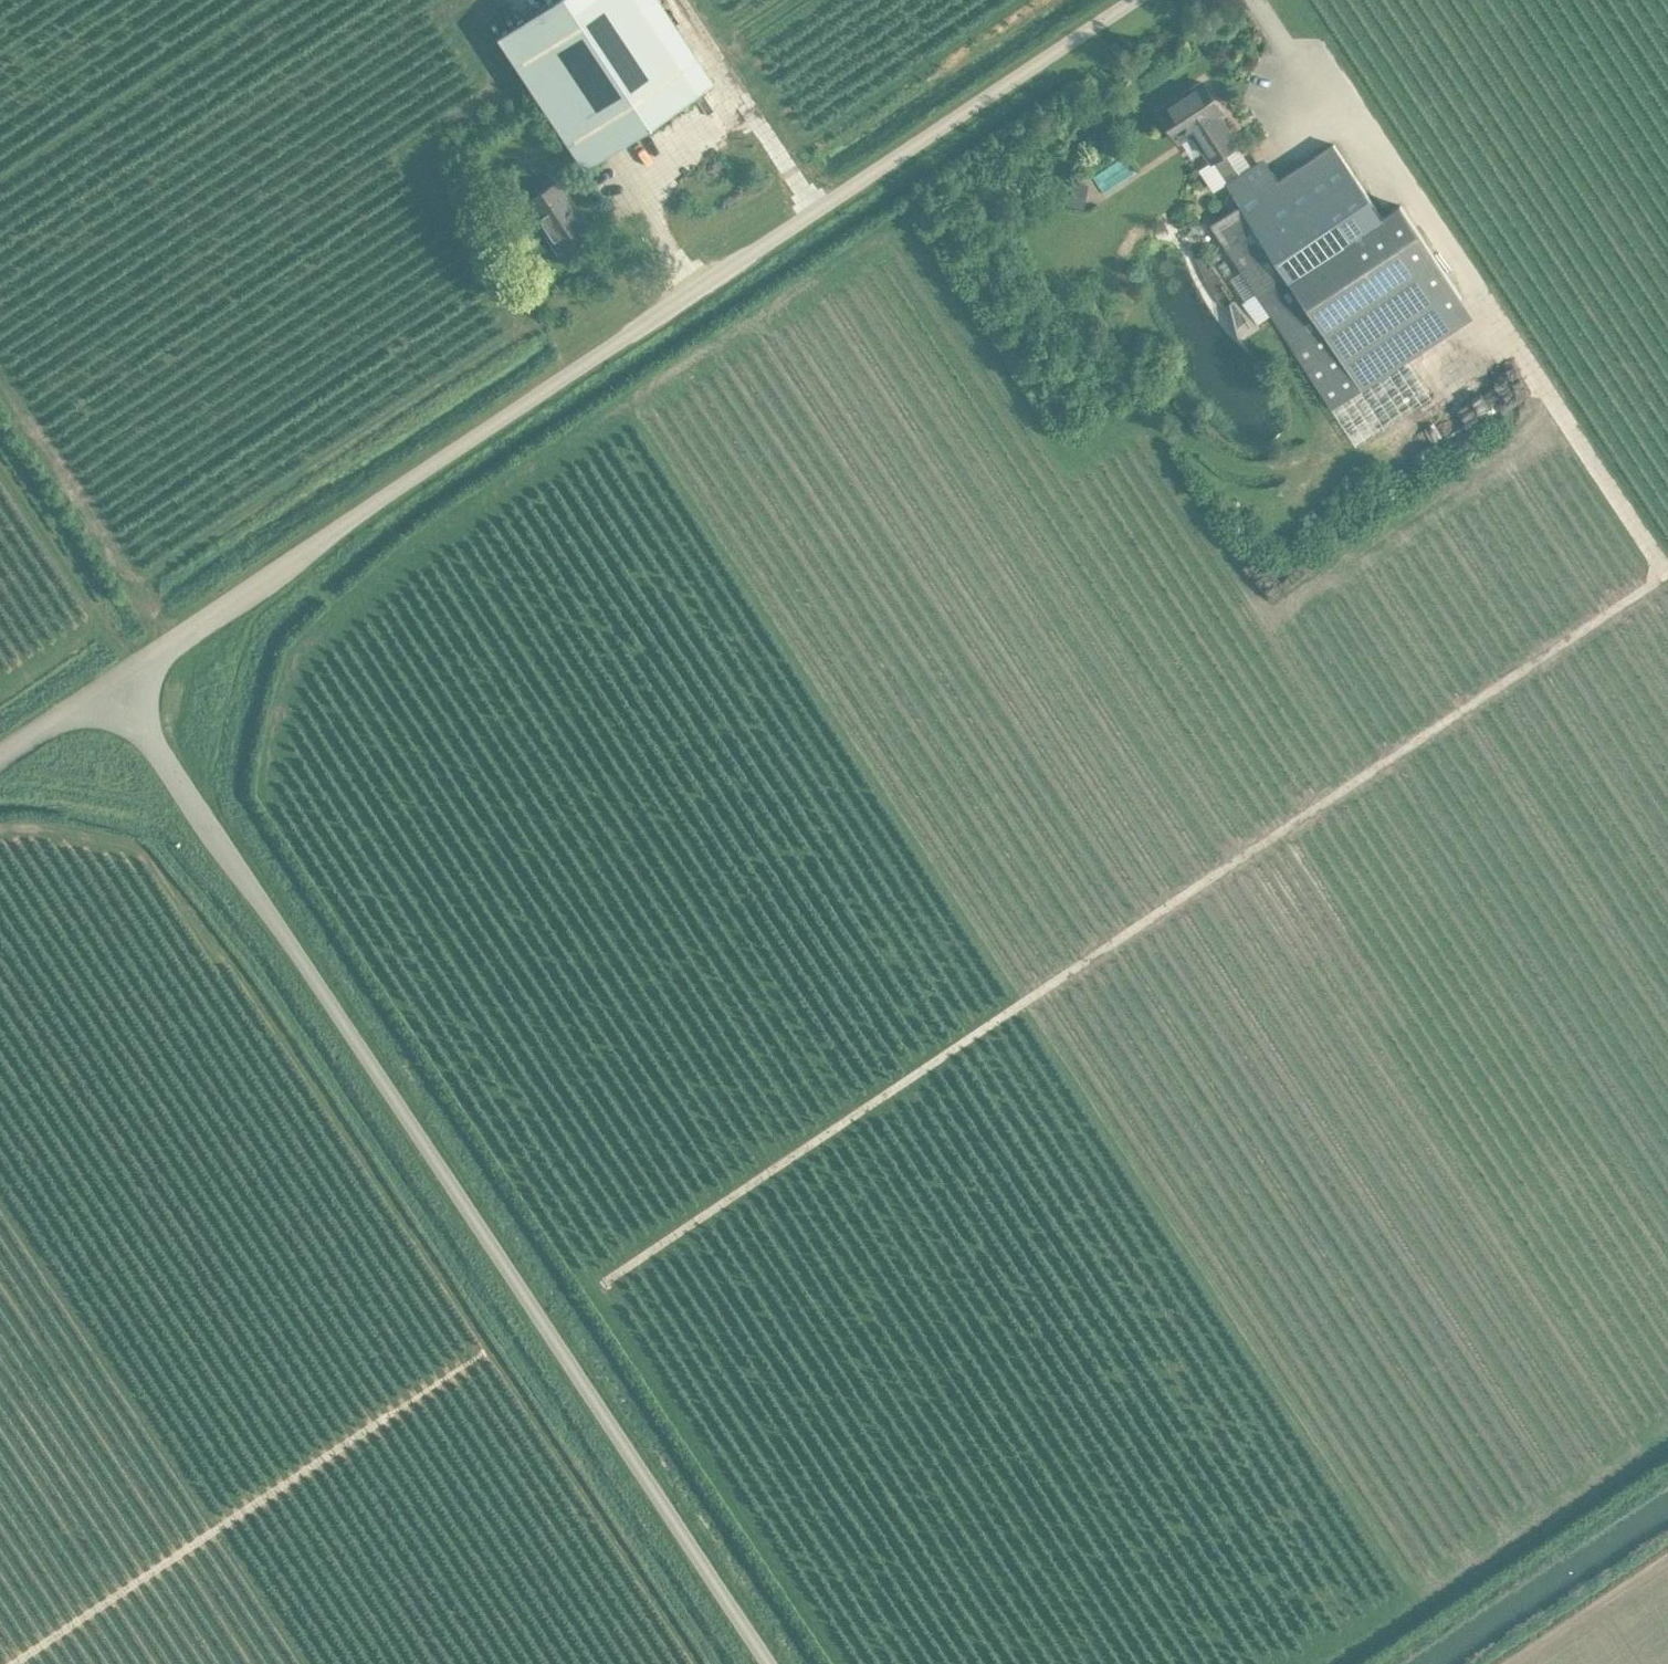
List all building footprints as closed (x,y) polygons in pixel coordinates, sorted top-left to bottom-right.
[(693,93),(631,0),(551,0),(496,36),(582,166),(693,93)] [(1213,160),(1225,152),(1236,144),(1217,115),(1222,112),(1202,82),(1159,110),(1178,140),(1192,131),(1211,161),(1213,160)] [(1225,183),(1240,205),(1288,278),(1381,217),(1333,144),(1278,180),(1272,171),(1253,183),(1245,170),(1239,174),(1225,152),(1213,160),(1227,181),(1225,183)] [(1121,149),(1106,159),(1114,170),(1128,160),(1121,149)] [(558,254),(590,233),(556,181),(520,205),(531,222),(537,218),(559,251),(557,252),(558,254)] [(1362,389),(1325,334),(1288,278),(1240,205),(1210,224),(1295,353),(1332,409),(1362,389)] [(1288,278),(1325,334),(1436,260),(1400,205),(1381,217),(1288,278)] [(1209,268),(1222,261),(1202,219),(1188,226),(1209,268)] [(1325,334),(1362,389),(1473,316),(1436,260),(1325,334)]
